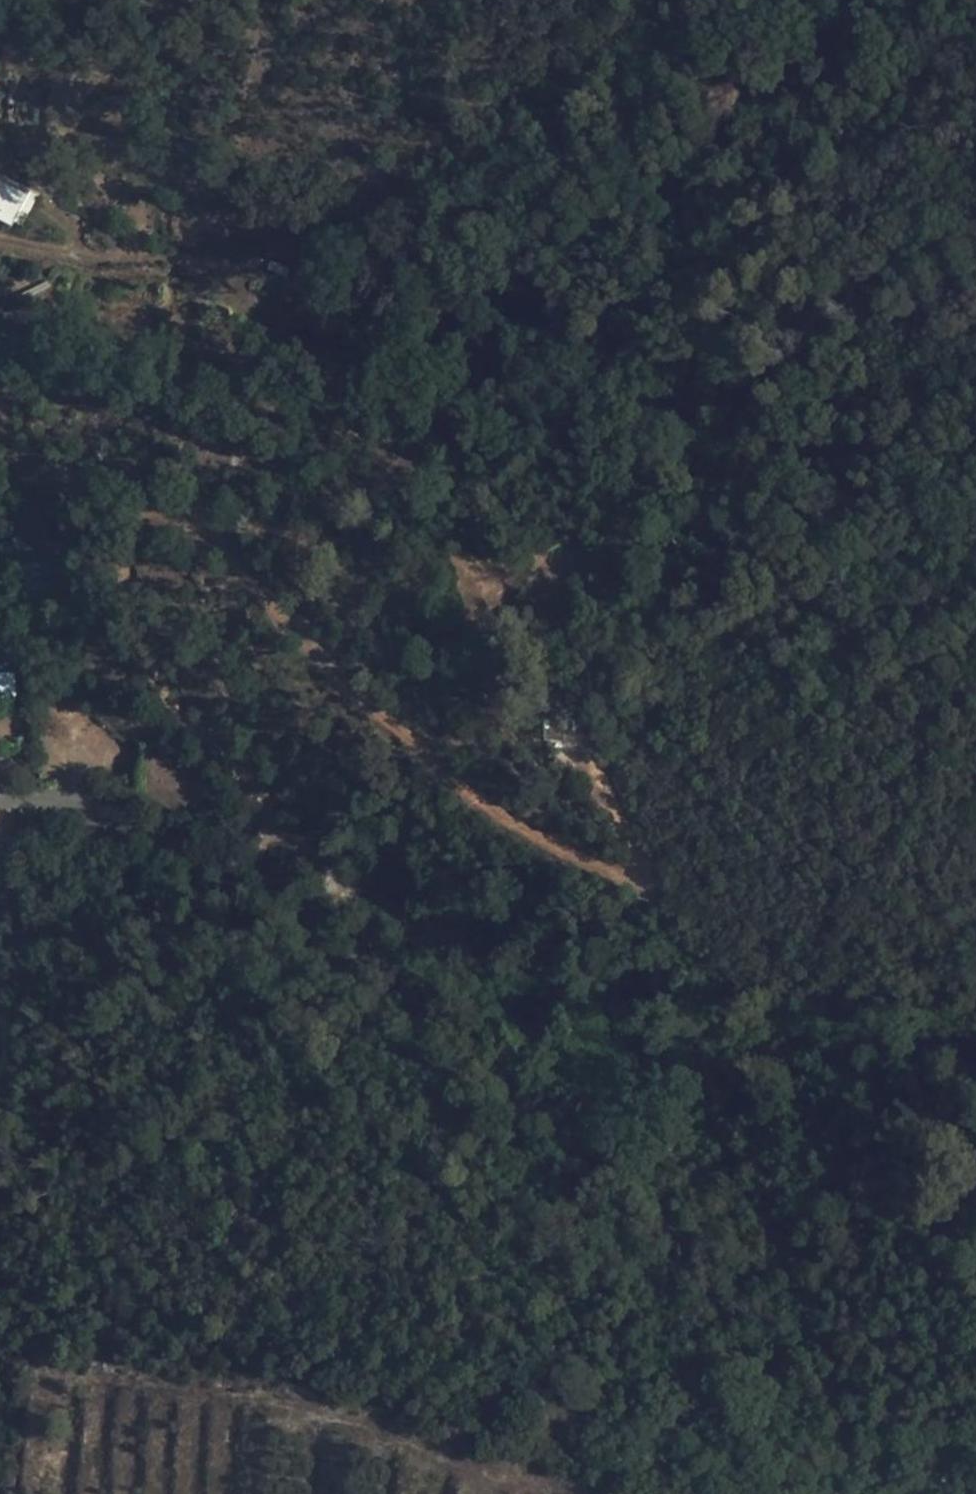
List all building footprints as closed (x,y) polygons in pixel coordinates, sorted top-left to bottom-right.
[(11,225),(28,193),(0,178),(0,220),(11,225)] [(260,894),(262,891),(262,887),(258,885),(255,886),(253,889),(253,892),(256,894),(258,895),(260,894)]
